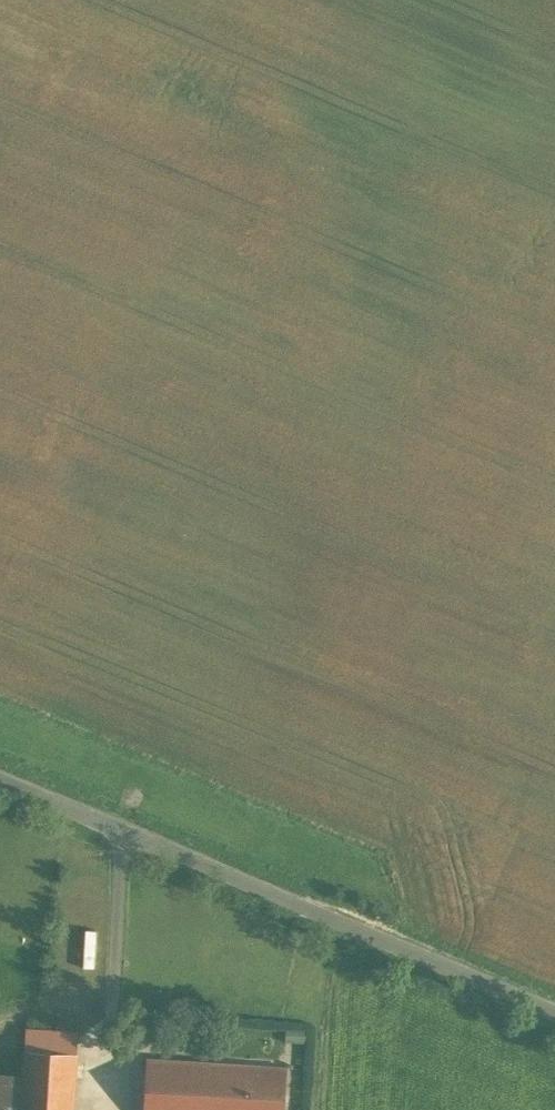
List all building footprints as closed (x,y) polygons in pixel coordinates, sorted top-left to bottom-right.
[(91,966),(91,929),(79,929),(79,966),(91,966)] [(77,1034),(26,1031),(24,1078),(0,1076),(0,1109),(73,1109),(77,1034)] [(147,1059),(145,1109),(284,1109),(286,1067),(147,1059)]
